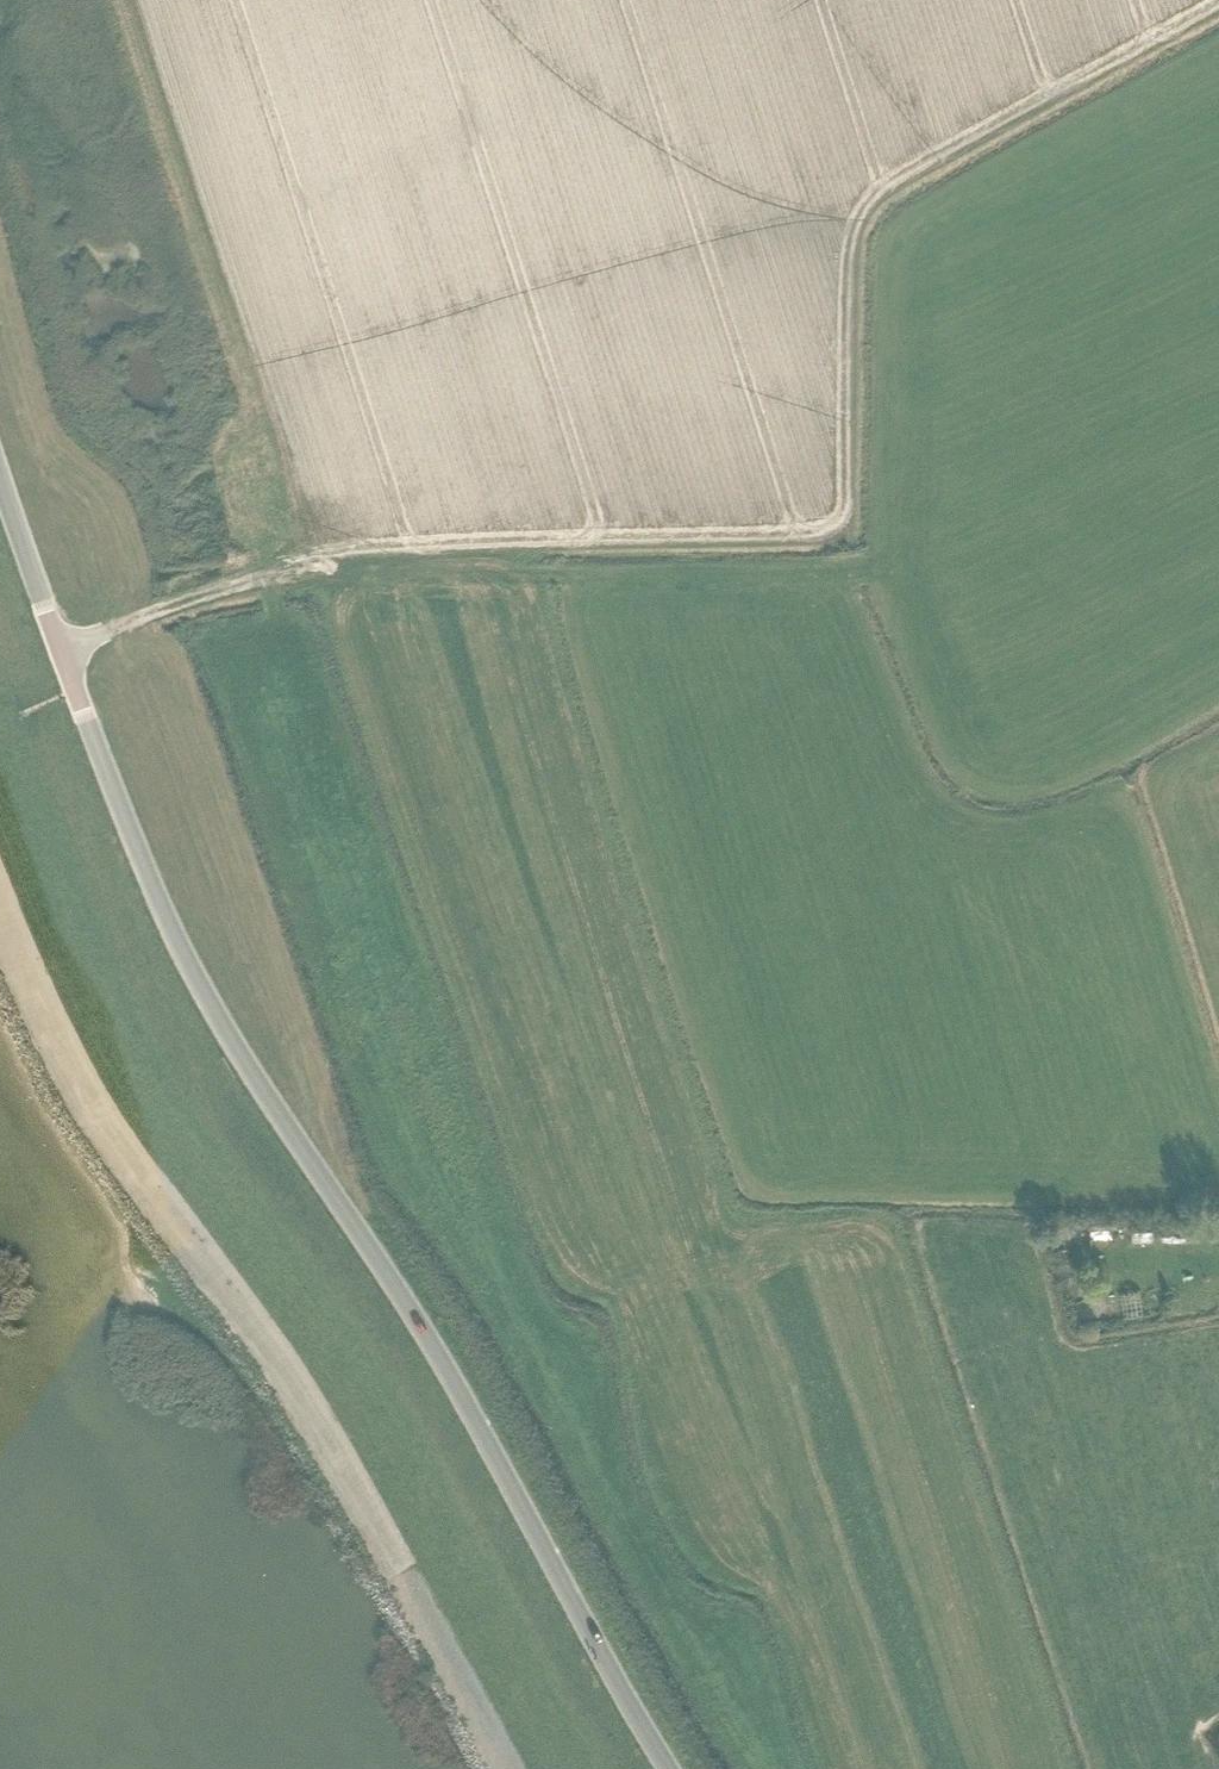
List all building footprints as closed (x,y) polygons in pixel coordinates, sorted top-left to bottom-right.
[(1056,1228),(1057,1240),(1071,1239),(1070,1227),(1056,1228)]
